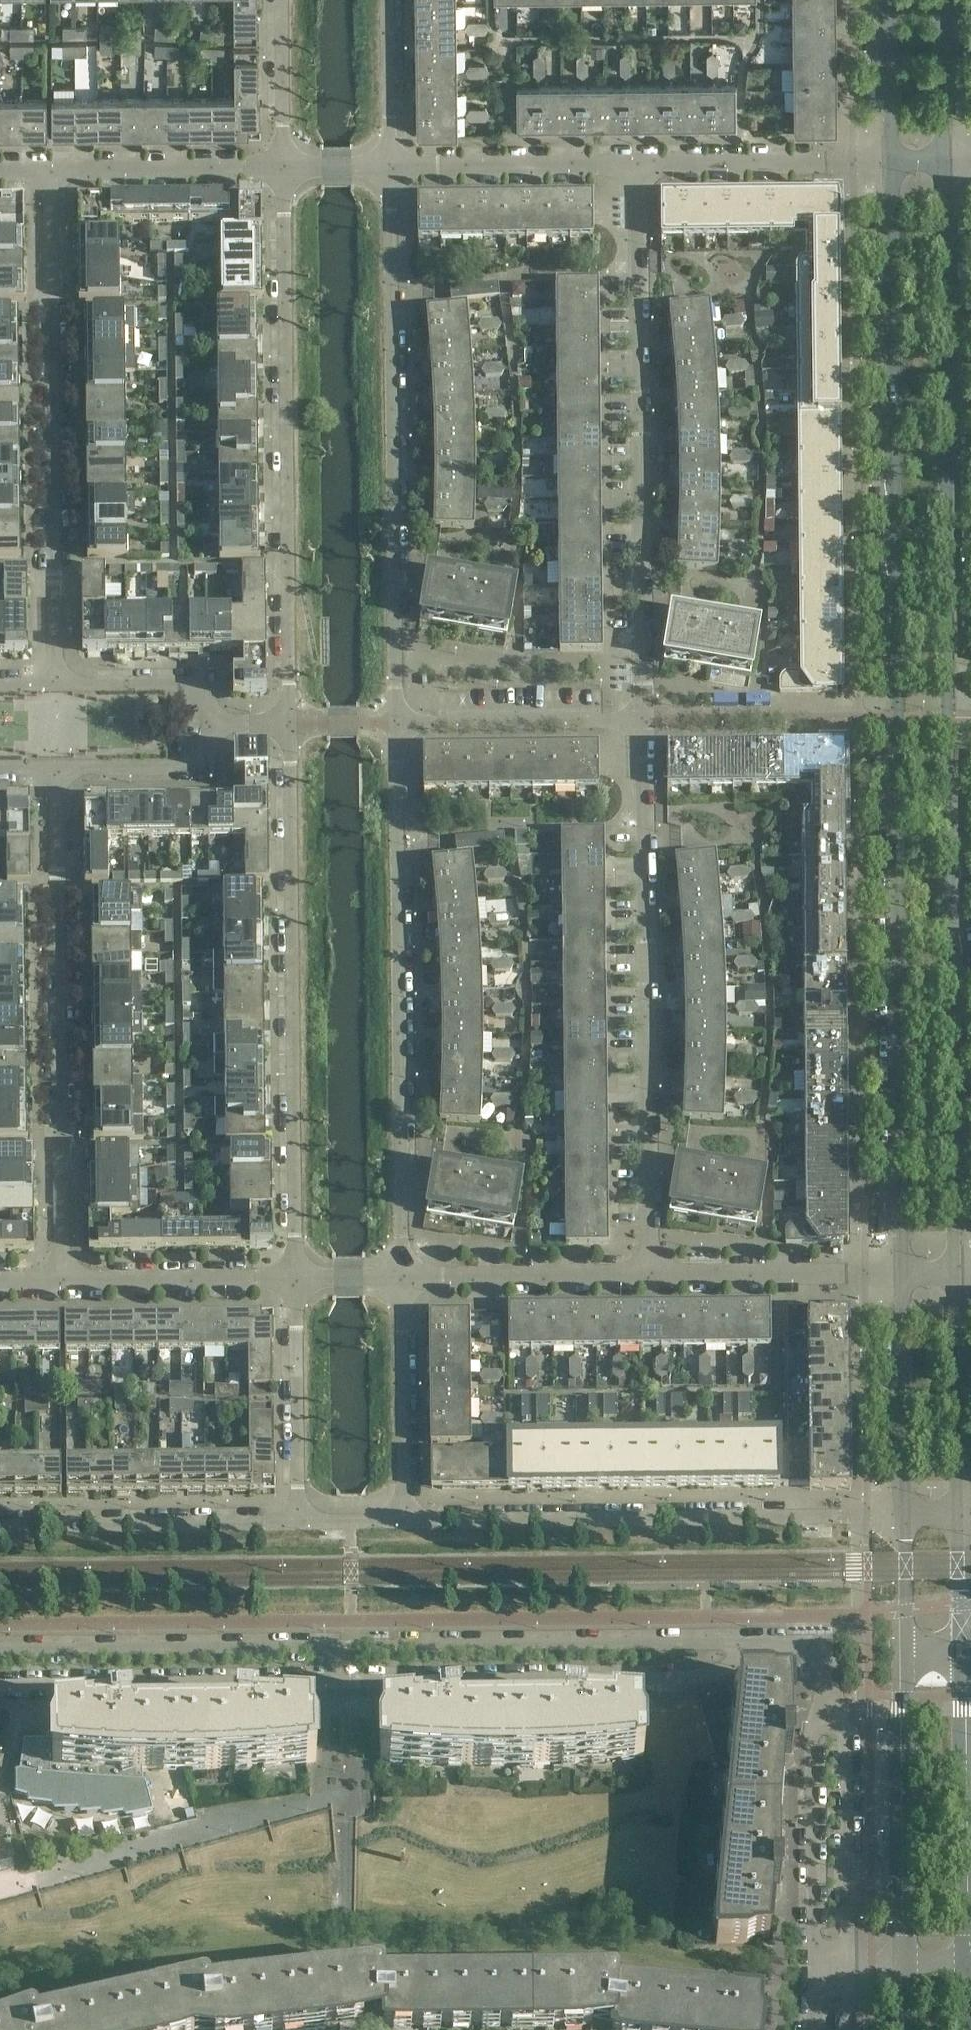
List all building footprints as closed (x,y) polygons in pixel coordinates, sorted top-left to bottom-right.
[(257,0),(234,0),(234,30),(246,30),(258,29),(257,0)] [(836,23),(836,1),(793,2),(793,23),(836,23)] [(456,27),(456,5),(416,6),(416,27),(456,27)] [(836,44),(836,23),(793,23),(794,45),(836,44)] [(75,38),(75,26),(63,26),(63,38),(75,38)] [(87,37),(87,26),(75,26),(75,38),(87,37)] [(167,38),(167,27),(156,26),(155,38),(167,38)] [(22,38),(22,27),(11,27),(11,38),(22,38)] [(34,38),(34,27),(22,27),(22,38),(34,38)] [(179,39),(179,27),(167,27),(167,38),(179,39)] [(456,49),(456,27),(416,27),(416,49),(456,49)] [(112,40),(112,28),(100,29),(100,40),(112,40)] [(142,40),(142,28),(130,28),(130,40),(142,40)] [(212,41),(213,29),(201,28),(201,40),(212,41)] [(224,41),(225,30),(213,29),(212,41),(224,41)] [(258,42),(258,29),(246,30),(246,42),(258,42)] [(246,42),(246,30),(234,30),(234,42),(246,42)] [(112,52),(112,40),(100,40),(100,52),(112,52)] [(142,52),(142,43),(142,40),(130,40),(130,52),(142,52)] [(23,56),(22,44),(11,44),(11,56),(23,56)] [(34,56),(34,44),(22,44),(23,56),(34,56)] [(75,55),(75,44),(63,44),(64,55),(75,55)] [(87,55),(87,44),(75,44),(75,55),(87,55)] [(167,56),(168,44),(156,44),(155,55),(167,56)] [(179,57),(179,45),(168,44),(167,56),(179,57)] [(836,66),(836,44),(794,45),(794,66),(836,66)] [(213,58),(213,47),(201,46),(201,58),(213,58)] [(224,59),(225,47),(213,47),(213,58),(224,59)] [(246,60),(246,48),(234,48),(235,60),(246,60)] [(258,60),(258,48),(246,48),(246,60),(258,60)] [(457,70),(456,49),(416,49),(416,71),(457,70)] [(258,101),(258,92),(258,60),(246,60),(235,60),(235,98),(236,98),(236,134),(249,134),(249,124),(261,124),(260,101),(258,101)] [(837,88),(836,66),(794,66),(794,88),(837,88)] [(457,92),(457,70),(416,71),(417,92),(457,92)] [(736,124),(736,94),(735,84),(713,85),(713,125),(736,124)] [(627,126),(626,85),(605,86),(605,126),(627,126)] [(648,125),(648,85),(626,85),(627,126),(648,125)] [(670,125),(669,85),(648,85),(648,125),(670,125)] [(692,125),(691,85),(669,85),(670,125),(692,125)] [(713,125),(713,85),(691,85),(692,125),(713,125)] [(76,95),(75,86),(58,88),(59,97),(76,95)] [(540,127),(539,86),(517,87),(517,119),(517,127),(540,127)] [(561,126),(561,86),(539,86),(540,127),(561,126)] [(583,126),(583,86),(561,86),(561,126),(583,126)] [(605,126),(605,86),(583,86),(583,126),(605,126)] [(837,109),(837,88),(794,88),(794,110),(837,109)] [(457,113),(457,92),(417,92),(417,114),(457,113)] [(191,135),(190,98),(168,99),(168,135),(191,135)] [(214,135),(213,98),(190,98),(191,135),(214,135)] [(236,134),(236,98),(235,98),(213,98),(214,135),(236,134)] [(99,136),(99,99),(76,100),(76,136),(99,136)] [(122,135),(121,99),(99,99),(99,136),(122,135)] [(145,135),(144,99),(121,99),(122,135),(145,135)] [(168,135),(168,99),(144,99),(145,135),(168,135)] [(23,137),(23,100),(0,100),(1,137),(23,137)] [(47,136),(47,100),(23,100),(23,137),(47,136)] [(76,136),(76,100),(52,100),(52,136),(76,136)] [(837,132),(837,116),(837,109),(794,110),(795,132),(837,132)] [(457,136),(457,113),(417,114),(417,136),(457,136)] [(838,283),(838,201),(832,201),(832,192),(791,193),(792,198),(792,235),(805,235),(805,261),(804,262),(802,263),(800,264),(798,266),(797,269),(796,270),(796,272),(796,273),(796,284),(838,283)] [(705,236),(705,199),(705,193),(683,194),(683,199),(684,237),(705,236)] [(727,236),(726,199),(726,193),(705,193),(705,199),(705,236),(727,236)] [(748,236),(748,199),(748,193),(726,193),(726,199),(727,236),(748,236)] [(770,236),(770,198),(770,193),(748,193),(748,199),(748,236),(770,236)] [(792,235),(792,198),(791,193),(770,193),(770,198),(770,236),(792,235)] [(684,237),(683,199),(683,194),(661,194),(661,200),(661,237),(684,237)] [(527,238),(526,201),(526,195),(505,196),(505,201),(505,238),(527,238)] [(548,238),(548,201),(548,195),(526,195),(526,201),(527,238),(548,238)] [(570,238),(570,201),(570,195),(548,195),(548,201),(548,238),(570,238)] [(593,237),(592,200),(592,195),(570,195),(570,201),(570,238),(593,237)] [(440,239),(440,202),(440,196),(417,197),(418,239),(440,239)] [(462,239),(462,202),(462,196),(440,196),(440,202),(440,239),(462,239)] [(484,239),(483,201),(483,196),(462,196),(462,202),(462,239),(484,239)] [(505,238),(505,201),(505,196),(483,196),(483,201),(484,239),(505,238)] [(229,222),(229,198),(189,199),(189,222),(229,222)] [(262,234),(261,203),(261,198),(229,198),(229,222),(238,222),(239,233),(239,234),(262,234)] [(150,223),(150,199),(110,200),(110,223),(150,223)] [(189,222),(189,199),(150,199),(150,223),(189,222)] [(110,223),(110,200),(78,200),(78,235),(101,235),(101,234),(101,223),(110,223)] [(23,206),(23,201),(0,201),(0,224),(0,235),(0,236),(24,236),(23,206)] [(262,255),(262,234),(239,234),(239,233),(221,233),(221,256),(262,255)] [(119,257),(119,234),(101,234),(101,235),(78,235),(78,257),(119,257)] [(24,236),(0,236),(0,235),(0,258),(24,258),(24,236)] [(162,253),(162,244),(150,244),(150,253),(162,253)] [(178,252),(178,244),(167,244),(167,253),(178,252)] [(189,252),(189,244),(178,244),(178,252),(189,252)] [(262,277),(262,255),(221,256),(221,277),(262,277)] [(120,278),(119,257),(78,257),(78,279),(120,278)] [(166,268),(166,257),(157,257),(158,268),(166,268)] [(183,268),(183,257),(174,257),(174,268),(183,268)] [(24,258),(0,258),(0,280),(24,279),(24,258)] [(166,279),(166,268),(158,268),(158,279),(166,279)] [(183,279),(183,268),(174,268),(175,279),(183,279)] [(262,299),(262,277),(221,277),(221,300),(262,299)] [(120,301),(120,278),(78,279),(79,301),(120,301)] [(24,279),(0,280),(0,302),(24,302),(24,279)] [(598,304),(598,282),(556,282),(556,289),(556,305),(598,304)] [(499,295),(498,286),(498,283),(450,288),(451,301),(499,296),(499,295)] [(839,305),(838,283),(796,284),(796,306),(839,305)] [(166,300),(166,288),(158,288),(158,300),(166,300)] [(183,300),(183,288),(175,288),(175,300),(183,300)] [(712,326),(710,312),(709,303),(669,308),(672,330),(712,326)] [(599,326),(599,313),(598,304),(556,305),(556,326),(599,326)] [(257,323),(257,318),(256,305),(217,306),(217,332),(235,331),(235,323),(257,323)] [(469,329),(467,312),(466,305),(426,310),(426,312),(429,332),(469,329)] [(839,327),(839,305),(796,306),(797,327),(839,327)] [(125,332),(124,310),(85,311),(85,332),(125,332)] [(166,322),(166,310),(158,310),(158,322),(166,322)] [(18,312),(18,311),(0,312),(0,333),(18,333),(18,312)] [(183,328),(183,317),(175,317),(175,328),(183,328)] [(263,340),(263,328),(257,328),(257,323),(235,323),(235,331),(217,332),(217,348),(257,348),(257,340),(263,340)] [(599,348),(599,326),(556,326),(557,348),(599,348)] [(714,348),(713,337),(712,326),(672,330),(674,352),(714,348)] [(839,349),(839,327),(797,327),(797,349),(839,349)] [(184,339),(183,328),(175,328),(175,339),(184,339)] [(471,351),(469,330),(469,329),(429,332),(430,354),(471,351)] [(125,352),(125,332),(85,332),(85,353),(125,352)] [(18,333),(0,333),(0,353),(19,353),(18,333)] [(167,352),(167,340),(158,340),(158,352),(167,352)] [(263,368),(263,357),(257,357),(257,348),(217,348),(217,365),(235,365),(235,374),(257,373),(257,368),(263,368)] [(599,369),(599,348),(557,348),(557,370),(599,369)] [(716,371),(714,348),(674,352),(675,373),(716,371)] [(839,370),(839,349),(797,349),(797,371),(839,370)] [(472,373),(471,351),(430,354),(432,376),(472,373)] [(125,373),(125,352),(85,353),(85,373),(125,373)] [(167,363),(167,352),(158,352),(159,363),(167,363)] [(19,353),(0,353),(0,374),(19,374),(19,353)] [(184,370),(184,359),(175,359),(176,370),(184,370)] [(257,390),(257,373),(235,374),(235,365),(217,365),(218,391),(257,390)] [(599,391),(599,369),(557,370),(557,391),(599,391)] [(184,381),(184,370),(176,370),(176,381),(184,381)] [(840,392),(839,370),(797,371),(797,392),(840,392)] [(717,393),(716,371),(675,373),(676,382),(677,395),(717,393)] [(125,393),(125,373),(85,373),(86,393),(125,393)] [(473,395),(473,384),(472,373),(432,376),(433,397),(473,395)] [(19,374),(0,374),(0,394),(19,394),(19,374)] [(167,392),(167,381),(159,381),(159,392),(167,392)] [(258,407),(257,402),(257,390),(218,391),(218,416),(236,415),(235,407),(258,407)] [(600,413),(599,391),(557,391),(557,413),(600,413)] [(167,403),(167,392),(159,392),(159,403),(167,403)] [(840,413),(840,392),(797,392),(797,414),(840,413)] [(125,413),(125,393),(86,393),(86,414),(125,413)] [(718,415),(717,393),(677,395),(678,417),(718,415)] [(19,394),(0,394),(0,415),(19,414),(19,394)] [(474,418),(474,402),(473,395),(433,397),(434,419),(474,418)] [(184,412),(184,401),(176,401),(176,412),(184,412)] [(264,423),(264,412),(258,412),(258,407),(235,407),(236,415),(218,416),(218,433),(258,432),(258,424),(264,423)] [(184,423),(184,412),(176,412),(176,423),(184,423)] [(126,434),(125,413),(86,414),(86,434),(126,434)] [(600,434),(600,413),(557,413),(558,435),(600,434)] [(840,435),(840,413),(797,414),(798,435),(840,435)] [(0,415),(0,435),(20,435),(19,414),(0,415)] [(719,437),(718,415),(678,417),(679,438),(719,437)] [(475,440),(474,418),(434,419),(435,441),(475,440)] [(168,434),(168,422),(159,422),(159,433),(168,434)] [(264,453),(264,441),(258,441),(258,432),(218,433),(218,450),(236,450),(236,458),(258,458),(258,453),(264,453)] [(168,445),(168,434),(159,433),(159,445),(168,445)] [(126,455),(126,434),(86,434),(86,455),(126,455)] [(600,456),(600,434),(558,435),(558,456),(600,456)] [(20,435),(0,435),(0,456),(20,456),(20,435)] [(840,457),(840,435),(798,435),(798,457),(840,457)] [(719,459),(719,437),(679,438),(679,460),(719,459)] [(475,462),(475,447),(475,440),(435,441),(435,462),(475,462)] [(185,455),(185,443),(176,444),(177,455),(185,455)] [(258,475),(258,458),(236,458),(236,450),(218,450),(219,475),(258,475)] [(126,475),(126,455),(86,455),(87,475),(126,475)] [(185,466),(185,455),(177,455),(177,466),(185,466)] [(20,456),(0,456),(0,476),(20,476),(20,456)] [(600,478),(600,456),(558,456),(558,478),(600,478)] [(841,478),(840,457),(798,457),(798,479),(841,478)] [(720,481),(719,468),(719,459),(679,460),(679,481),(720,481)] [(475,484),(475,462),(435,462),(435,484),(475,484)] [(168,475),(168,463),(160,464),(160,475),(168,475)] [(126,495),(126,475),(87,475),(87,496),(126,495)] [(168,486),(168,475),(160,475),(160,486),(168,486)] [(258,492),(258,487),(258,475),(219,475),(219,500),(236,500),(236,492),(258,492)] [(20,476),(0,476),(0,497),(20,496),(20,476)] [(600,499),(600,478),(558,478),(558,500),(600,499)] [(841,500),(841,478),(798,479),(798,501),(841,500)] [(719,504),(720,487),(720,481),(679,481),(679,503),(719,504)] [(475,506),(475,484),(435,484),(434,505),(475,506)] [(185,497),(185,485),(177,485),(177,497),(185,497)] [(265,508),(264,497),(259,497),(258,492),(236,492),(236,500),(219,500),(219,517),(259,517),(259,508),(265,508)] [(127,516),(126,495),(87,496),(87,516),(127,516)] [(20,496),(0,497),(0,517),(20,517),(20,496)] [(185,508),(185,497),(177,497),(177,508),(185,508)] [(601,521),(600,499),(558,500),(558,521),(601,521)] [(841,522),(841,500),(798,501),(799,522),(841,522)] [(719,515),(719,504),(679,503),(679,525),(719,526),(719,515)] [(169,515),(169,504),(160,504),(160,515),(169,515)] [(474,522),(475,506),(434,505),(434,528),(474,530),(474,522)] [(169,526),(169,515),(160,515),(160,527),(169,526)] [(127,536),(127,516),(87,516),(87,537),(127,536)] [(20,517),(0,517),(0,537),(21,537),(20,517)] [(265,537),(265,525),(259,525),(259,517),(219,517),(219,534),(237,534),(237,542),(259,542),(259,537),(265,537)] [(601,542),(601,521),(558,521),(559,543),(601,542)] [(841,543),(841,522),(799,522),(799,544),(841,543)] [(718,548),(719,526),(679,525),(678,546),(718,548)] [(186,539),(186,528),(177,528),(177,539),(186,539)] [(259,560),(259,547),(259,542),(237,542),(237,534),(219,534),(220,560),(259,560)] [(127,558),(127,536),(87,537),(87,558),(127,558)] [(21,537),(0,537),(0,559),(21,559),(21,537)] [(186,550),(186,539),(177,539),(177,550),(186,550)] [(601,564),(601,542),(559,543),(559,565),(601,564)] [(842,565),(841,543),(799,544),(799,566),(842,565)] [(169,557),(169,545),(161,545),(161,557),(169,557)] [(717,571),(718,548),(678,546),(677,569),(717,571)] [(601,586),(601,564),(559,565),(559,586),(601,586)] [(842,587),(842,565),(799,566),(799,587),(842,587)] [(206,575),(206,566),(195,566),(195,575),(206,575)] [(216,575),(216,566),(206,566),(206,575),(216,575)] [(238,574),(238,566),(226,566),(226,574),(238,574)] [(266,606),(265,566),(242,566),(243,606),(266,606)] [(105,608),(105,567),(82,568),(82,608),(105,608)] [(122,576),(122,567),(110,567),(110,576),(122,576)] [(137,575),(137,567),(125,567),(125,576),(137,575)] [(153,575),(153,567),(141,567),(141,575),(153,575)] [(168,575),(168,567),(158,567),(158,575),(168,575)] [(179,575),(179,567),(168,567),(168,575),(179,575)] [(27,609),(27,581),(27,568),(4,568),(4,609),(27,609)] [(507,636),(514,591),(515,585),(485,580),(484,586),(458,582),(459,575),(429,570),(428,577),(420,622),(507,636)] [(602,608),(601,586),(559,586),(559,608),(602,608)] [(842,608),(842,587),(799,587),(800,609),(842,608)] [(266,631),(266,606),(243,606),(243,611),(231,611),(231,631),(266,631)] [(105,652),(104,613),(105,613),(105,608),(82,608),(82,652),(105,652)] [(602,629),(602,608),(559,608),(560,630),(602,629)] [(842,630),(842,608),(800,609),(800,631),(842,630)] [(28,653),(27,609),(4,609),(4,614),(5,614),(6,653),(28,653)] [(231,651),(231,631),(231,611),(206,612),(206,629),(214,629),(215,651),(231,651)] [(750,676),(759,625),(672,611),(664,662),(750,676)] [(130,652),(130,630),(122,630),(121,612),(105,613),(104,613),(105,652),(113,652),(113,658),(125,658),(125,652),(130,652)] [(147,652),(146,612),(121,612),(122,630),(130,630),(130,652),(147,652)] [(164,652),(163,629),(172,629),(171,612),(146,612),(147,652),(164,652)] [(189,651),(189,612),(171,612),(172,629),(163,629),(164,652),(169,652),(169,658),(180,657),(180,651),(189,651)] [(215,651),(214,629),(206,629),(206,612),(189,612),(189,651),(198,651),(198,657),(209,657),(209,651),(215,651)] [(602,652),(602,629),(560,630),(560,652),(602,652)] [(842,652),(842,630),(800,631),(800,652),(842,652)] [(266,655),(266,631),(231,631),(231,651),(243,651),(243,656),(266,655)] [(843,686),(842,652),(800,652),(800,673),(789,673),(788,673),(786,674),(785,675),(783,676),(782,678),(781,679),(781,681),(780,683),(780,684),(780,685),(780,693),(837,692),(837,686),(843,686)] [(267,696),(266,655),(243,656),(243,673),(233,673),(233,696),(267,696)] [(776,786),(776,749),(776,743),(754,744),(754,749),(754,786),(776,786)] [(798,786),(797,749),(797,743),(776,743),(776,749),(776,786),(798,786)] [(844,834),(843,751),(838,751),(838,743),(797,743),(797,749),(798,786),(811,786),(811,812),(810,813),(808,813),(806,815),(805,816),(804,817),(803,819),(802,821),(802,824),(802,835),(844,834)] [(690,787),(689,750),(689,744),(667,744),(667,787),(690,787)] [(711,787),(711,750),(711,744),(689,744),(689,750),(690,787),(711,787)] [(733,787),(732,749),(732,744),(711,744),(711,750),(711,787),(733,787)] [(754,786),(754,749),(754,744),(732,744),(732,749),(733,787),(754,786)] [(576,788),(575,751),(575,745),(554,746),(554,751),(554,788),(576,788)] [(598,788),(598,751),(598,745),(575,745),(575,751),(576,788),(598,788)] [(468,789),(467,752),(467,746),(446,747),(446,752),(446,790),(468,789)] [(489,789),(489,752),(489,746),(467,746),(467,752),(468,789),(489,789)] [(511,789),(511,752),(511,746),(489,746),(489,752),(489,789),(511,789)] [(533,789),(532,751),(532,746),(511,746),(511,752),(511,789),(533,789)] [(554,788),(554,751),(554,746),(532,746),(532,751),(533,789),(554,788)] [(446,790),(446,752),(446,747),(423,747),(424,790),(446,790)] [(268,792),(267,751),(234,752),(234,775),(244,775),(244,792),(268,792)] [(191,837),(191,797),(182,797),(182,791),(170,791),(171,797),(165,798),(166,820),(174,820),(174,837),(191,837)] [(216,819),(216,797),(211,797),(211,791),(200,791),(200,797),(191,797),(191,837),(208,837),(208,819),(216,819)] [(132,820),(132,798),(126,798),(126,792),(115,792),(115,798),(106,798),(107,838),(108,838),(124,838),(124,820),(132,820)] [(268,816),(268,792),(244,792),(244,797),(233,797),(233,817),(268,816)] [(233,836),(233,817),(233,797),(216,797),(216,819),(208,819),(208,837),(233,836)] [(107,838),(106,798),(84,798),(85,843),(108,843),(108,838),(107,838)] [(149,837),(148,798),(132,798),(132,820),(124,820),(124,838),(149,837)] [(166,820),(165,798),(148,798),(149,837),(174,837),(174,820),(166,820)] [(30,843),(30,808),(29,799),(7,799),(7,839),(7,843),(30,843)] [(268,841),(268,816),(233,817),(233,836),(245,836),(245,841),(268,841)] [(530,848),(529,833),(529,832),(515,832),(515,848),(530,848)] [(604,847),(604,832),(561,832),(562,855),(604,855),(604,847)] [(505,846),(504,836),(503,833),(455,839),(457,852),(505,846)] [(845,856),(844,834),(802,835),(802,856),(845,856)] [(269,881),(268,841),(245,841),(245,881),(269,881)] [(30,884),(30,843),(7,843),(7,884),(30,884)] [(108,883),(108,851),(108,843),(85,843),(85,883),(108,883)] [(716,861),(715,854),(675,858),(678,881),(718,876),(716,861)] [(604,876),(604,855),(562,855),(562,877),(604,876)] [(474,879),(472,856),(432,860),(433,871),(434,883),(474,879)] [(845,878),(845,856),(802,856),(802,878),(845,878)] [(209,882),(209,873),(198,874),(198,882),(209,882)] [(220,882),(220,873),(209,873),(209,882),(220,882)] [(242,881),(242,873),(230,873),(230,882),(242,881)] [(125,883),(125,874),(113,874),(113,883),(125,883)] [(140,883),(140,874),(128,874),(128,883),(140,883)] [(156,882),(156,874),(144,874),(144,882),(156,882)] [(172,882),(172,874),(160,874),(160,882),(172,882)] [(183,882),(183,874),(172,874),(172,882),(183,882)] [(604,898),(604,876),(562,877),(562,898),(604,898)] [(720,899),(718,876),(678,881),(679,895),(680,903),(720,899)] [(845,899),(845,889),(845,878),(802,878),(803,900),(845,899)] [(476,901),(474,879),(434,883),(437,904),(476,901)] [(263,905),(263,900),(263,887),(223,888),(223,914),(241,913),(241,905),(263,905)] [(131,914),(131,892),(91,893),(91,914),(131,914)] [(173,904),(173,892),(164,892),(164,904),(173,904)] [(24,893),(0,893),(0,915),(25,915),(24,893)] [(605,919),(604,898),(562,898),(562,920),(605,919)] [(190,910),(190,899),(181,899),(181,910),(190,910)] [(722,921),(720,899),(680,903),(682,924),(722,921)] [(845,921),(845,899),(803,900),(803,921),(845,921)] [(478,923),(476,901),(437,904),(438,926),(478,923)] [(269,921),(269,910),(263,910),(263,905),(241,905),(241,913),(223,914),(224,931),(263,930),(263,922),(269,921)] [(190,921),(190,910),(181,910),(182,921),(190,921)] [(131,934),(131,914),(91,914),(92,934),(131,934)] [(25,915),(0,915),(0,935),(25,935),(25,915)] [(605,941),(605,919),(562,920),(562,941),(605,941)] [(723,943),(722,921),(682,924),(683,946),(723,943)] [(845,943),(845,921),(803,921),(803,943),(845,943)] [(173,934),(173,922),(165,922),(165,934),(173,934)] [(480,945),(478,923),(438,926),(440,948),(480,945)] [(269,950),(269,939),(263,939),(263,930),(224,931),(224,947),(241,947),(241,955),(263,955),(263,950),(269,950)] [(131,954),(131,934),(92,934),(92,955),(131,954)] [(173,945),(173,934),(165,934),(165,945),(173,945)] [(25,935),(0,935),(0,956),(25,955),(25,935)] [(190,952),(190,941),(182,941),(182,952),(190,952)] [(605,963),(605,941),(562,941),(563,963),(605,963)] [(724,965),(723,944),(723,943),(683,946),(684,967),(724,965)] [(846,964),(845,943),(803,943),(803,965),(846,964)] [(481,967),(480,946),(480,945),(440,948),(441,969),(481,967)] [(264,972),(263,960),(263,955),(241,955),(241,947),(224,947),(224,973),(264,972)] [(190,963),(190,952),(182,952),(182,963),(190,963)] [(132,975),(131,954),(92,955),(92,975),(132,975)] [(25,955),(0,956),(0,976),(25,976),(25,955)] [(174,974),(173,963),(165,963),(165,974),(174,974)] [(605,984),(605,963),(563,963),(563,985),(605,984)] [(846,986),(846,964),(803,965),(804,986),(846,986)] [(725,988),(724,965),(684,967),(685,975),(685,989),(725,988)] [(482,990),(481,967),(441,969),(442,991),(482,990)] [(264,989),(264,985),(264,972),(224,973),(224,998),(242,998),(242,989),(264,989)] [(174,985),(174,974),(165,974),(165,986),(174,985)] [(132,995),(132,975),(92,975),(92,996),(132,995)] [(25,976),(0,976),(0,996),(26,996),(25,976)] [(191,994),(191,983),(182,983),(182,994),(191,994)] [(606,1006),(605,984),(563,985),(563,1007),(606,1006)] [(846,1007),(846,986),(804,986),(804,1008),(846,1007)] [(726,1010),(725,999),(725,988),(685,989),(685,1011),(726,1010)] [(270,1006),(270,994),(264,994),(264,989),(242,989),(242,998),(224,998),(225,1015),(264,1014),(264,1006),(270,1006)] [(482,1012),(482,991),(482,990),(442,991),(442,1013),(482,1012)] [(191,1005),(191,994),(182,994),(182,1005),(191,1005)] [(132,1016),(132,995),(92,996),(92,1016),(132,1016)] [(26,996),(0,996),(0,1017),(26,1017),(26,996)] [(174,1015),(174,1004),(165,1004),(166,1016),(174,1015)] [(606,1028),(606,1006),(563,1007),(563,1028),(606,1028)] [(846,1029),(846,1007),(804,1008),(804,1030),(846,1029)] [(726,1032),(726,1017),(726,1010),(685,1011),(686,1032),(726,1032)] [(483,1034),(482,1012),(442,1013),(442,1034),(483,1034)] [(270,1034),(270,1023),(264,1023),(264,1014),(225,1015),(225,1032),(242,1031),(242,1040),(264,1039),(264,1034),(270,1034)] [(174,1027),(174,1015),(166,1016),(166,1027),(174,1027)] [(132,1037),(132,1016),(92,1016),(93,1037),(132,1037)] [(26,1017),(0,1017),(0,1038),(26,1038),(26,1017)] [(191,1036),(191,1025),(183,1025),(183,1037),(191,1036)] [(606,1049),(606,1028),(563,1028),(564,1050),(606,1049)] [(847,1051),(846,1029),(804,1030),(804,1051),(847,1051)] [(265,1056),(264,1044),(264,1039),(242,1040),(242,1031),(225,1032),(225,1036),(215,1036),(215,1057),(225,1057),(265,1056)] [(726,1054),(726,1032),(686,1032),(685,1054),(726,1054)] [(482,1046),(483,1034),(442,1034),(442,1056),(482,1056),(482,1046)] [(191,1048),(191,1036),(183,1037),(183,1048),(191,1048)] [(132,1057),(132,1037),(93,1037),(93,1057),(132,1057)] [(26,1038),(0,1038),(0,1058),(26,1058),(26,1038)] [(174,1056),(174,1045),(166,1045),(166,1057),(174,1056)] [(606,1071),(606,1049),(564,1050),(564,1071),(606,1071)] [(847,1073),(847,1051),(804,1051),(805,1073),(847,1073)] [(725,1077),(726,1054),(685,1054),(685,1061),(685,1075),(725,1077)] [(175,1068),(174,1056),(166,1057),(166,1068),(175,1068)] [(265,1073),(265,1069),(265,1056),(225,1057),(225,1082),(243,1082),(243,1074),(265,1073)] [(482,1079),(482,1064),(482,1056),(442,1056),(442,1077),(482,1079)] [(133,1077),(132,1057),(93,1057),(93,1078),(133,1077)] [(26,1058),(0,1058),(0,1079),(26,1078),(26,1058)] [(192,1079),(192,1067),(183,1068),(183,1079),(192,1079)] [(607,1093),(606,1071),(564,1071),(564,1093),(607,1093)] [(271,1090),(271,1079),(265,1079),(265,1073),(243,1074),(243,1082),(225,1082),(225,1099),(265,1099),(265,1090),(271,1090)] [(847,1094),(847,1073),(805,1073),(805,1095),(847,1094)] [(724,1099),(725,1077),(685,1075),(684,1090),(684,1097),(724,1099)] [(133,1098),(133,1077),(93,1078),(93,1098),(133,1098)] [(481,1101),(482,1079),(442,1077),(441,1099),(481,1101)] [(26,1078),(0,1079),(0,1099),(27,1099),(26,1078)] [(192,1090),(192,1079),(183,1079),(183,1090),(192,1090)] [(175,1097),(175,1086),(166,1086),(167,1097),(175,1097)] [(607,1114),(607,1093),(564,1093),(564,1115),(607,1114)] [(847,1116),(847,1103),(847,1094),(805,1095),(805,1116),(847,1116)] [(175,1108),(175,1097),(167,1097),(167,1109),(175,1108)] [(723,1122),(724,1107),(724,1099),(684,1097),(683,1119),(723,1122)] [(133,1118),(133,1098),(93,1098),(94,1119),(133,1118)] [(27,1099),(0,1099),(0,1119),(27,1119),(27,1099)] [(271,1119),(271,1107),(265,1107),(265,1099),(225,1099),(226,1116),(243,1116),(243,1124),(265,1124),(265,1119),(271,1119)] [(480,1124),(481,1109),(481,1101),(441,1099),(440,1110),(440,1121),(480,1124)] [(192,1120),(192,1109),(184,1109),(184,1121),(192,1120)] [(607,1136),(607,1114),(564,1115),(565,1136),(607,1136)] [(265,1142),(265,1128),(265,1124),(243,1124),(243,1116),(226,1116),(226,1142),(265,1142)] [(847,1137),(847,1116),(805,1116),(805,1138),(847,1137)] [(143,1118),(133,1118),(94,1119),(94,1140),(143,1139),(143,1118)] [(27,1119),(0,1119),(0,1141),(27,1140),(27,1119)] [(192,1132),(192,1120),(184,1121),(184,1132),(192,1132)] [(175,1139),(175,1127),(167,1127),(167,1139),(175,1139)] [(607,1158),(607,1136),(565,1136),(565,1158),(607,1158)] [(848,1159),(847,1137),(805,1138),(805,1160),(848,1159)] [(272,1170),(271,1147),(230,1148),(231,1170),(272,1170)] [(176,1160),(175,1148),(167,1148),(167,1160),(176,1160)] [(193,1160),(192,1148),(184,1148),(184,1160),(193,1160)] [(129,1172),(129,1149),(88,1149),(88,1172),(129,1172)] [(33,1150),(0,1150),(0,1173),(33,1173),(33,1150)] [(607,1179),(607,1158),(565,1158),(565,1180),(607,1179)] [(848,1181),(848,1159),(805,1160),(806,1181),(848,1181)] [(756,1226),(764,1176),(678,1161),(669,1213),(756,1227),(756,1226)] [(513,1230),(522,1178),(491,1173),(490,1180),(464,1175),(465,1169),(435,1164),(426,1215),(513,1230)] [(176,1180),(176,1169),(167,1169),(167,1180),(176,1180)] [(193,1180),(193,1169),(184,1169),(184,1180),(193,1180)] [(272,1192),(272,1170),(231,1170),(231,1192),(272,1192)] [(130,1193),(129,1172),(88,1172),(88,1194),(130,1193)] [(33,1173),(0,1173),(0,1195),(34,1194),(33,1173)] [(608,1201),(607,1179),(565,1180),(565,1201),(608,1201)] [(176,1191),(176,1180),(167,1180),(168,1192),(176,1191)] [(193,1191),(193,1180),(184,1180),(184,1191),(193,1191)] [(848,1203),(848,1181),(806,1181),(806,1203),(848,1203)] [(272,1213),(272,1192),(231,1192),(231,1215),(249,1215),(249,1213),(272,1213)] [(130,1216),(130,1193),(88,1194),(89,1215),(112,1215),(112,1216),(130,1216)] [(34,1194),(0,1195),(0,1217),(11,1217),(11,1216),(34,1216),(34,1194)] [(173,1204),(172,1196),(160,1196),(161,1205),(173,1204)] [(188,1204),(188,1196),(177,1196),(177,1204),(188,1204)] [(199,1204),(199,1196),(188,1196),(188,1204),(199,1204)] [(608,1223),(608,1201),(565,1201),(566,1223),(608,1223)] [(849,1237),(848,1203),(806,1203),(806,1223),(795,1223),(793,1224),(791,1225),(790,1227),(788,1228),(787,1229),(787,1231),(786,1233),(786,1234),(786,1236),(786,1243),(843,1243),(843,1237),(849,1237)] [(273,1249),(272,1213),(249,1213),(249,1215),(249,1225),(240,1225),(240,1249),(273,1249)] [(121,1250),(121,1227),(112,1227),(112,1216),(112,1215),(89,1215),(89,1251),(121,1250)] [(34,1251),(34,1216),(11,1216),(11,1217),(11,1228),(2,1228),(2,1252),(34,1251)] [(608,1245),(608,1223),(566,1223),(566,1246),(608,1245)] [(240,1249),(240,1225),(200,1226),(201,1249),(240,1249)] [(161,1250),(161,1226),(121,1227),(121,1250),(161,1250)] [(201,1249),(200,1226),(161,1226),(161,1250),(201,1249)] [(770,1346),(770,1310),(770,1303),(747,1304),(747,1309),(748,1346),(770,1346)] [(683,1347),(683,1310),(683,1304),(661,1305),(661,1310),(661,1347),(683,1347)] [(705,1347),(704,1310),(704,1304),(683,1304),(683,1310),(683,1347),(705,1347)] [(726,1347),(726,1309),(726,1304),(704,1304),(704,1310),(705,1347),(726,1347)] [(748,1346),(747,1309),(747,1304),(726,1304),(726,1309),(726,1347),(748,1346)] [(596,1348),(596,1311),(596,1305),(574,1306),(574,1311),(575,1348),(596,1348)] [(618,1348),(618,1311),(618,1305),(596,1305),(596,1311),(596,1348),(618,1348)] [(640,1348),(639,1310),(639,1305),(618,1305),(618,1311),(618,1348),(640,1348)] [(661,1347),(661,1310),(661,1305),(639,1305),(639,1310),(640,1348),(661,1347)] [(531,1349),(531,1312),(531,1306),(508,1306),(509,1349),(531,1349)] [(553,1349),(553,1311),(553,1306),(531,1306),(531,1312),(531,1349),(553,1349)] [(575,1348),(574,1311),(574,1306),(553,1306),(553,1311),(553,1349),(575,1348)] [(849,1331),(849,1313),(843,1313),(843,1309),(784,1309),(784,1332),(849,1331)] [(470,1335),(469,1312),(429,1313),(429,1335),(470,1335)] [(204,1350),(204,1313),(181,1314),(181,1350),(204,1350)] [(227,1350),(226,1313),(204,1313),(204,1350),(227,1350)] [(250,1349),(249,1313),(226,1313),(227,1350),(248,1349),(250,1349)] [(272,1387),(272,1346),(274,1346),(273,1313),(249,1313),(250,1349),(248,1349),(249,1387),(260,1387),(272,1387)] [(112,1351),(112,1314),(89,1315),(89,1351),(112,1351)] [(135,1351),(134,1314),(112,1314),(112,1351),(135,1351)] [(158,1350),(158,1314),(134,1314),(135,1351),(158,1350)] [(181,1350),(181,1314),(158,1314),(158,1350),(181,1350)] [(13,1315),(0,1316),(0,1352),(14,1352),(13,1315)] [(36,1352),(36,1315),(13,1315),(14,1352),(36,1352)] [(60,1351),(60,1319),(60,1315),(36,1315),(36,1352),(60,1351)] [(89,1351),(89,1315),(65,1315),(65,1351),(89,1351)] [(850,1354),(849,1331),(784,1332),(784,1354),(850,1354)] [(470,1356),(470,1335),(429,1335),(430,1357),(470,1356)] [(850,1376),(850,1354),(784,1354),(784,1377),(850,1376)] [(470,1378),(470,1356),(430,1357),(430,1379),(470,1378)] [(850,1398),(850,1376),(784,1377),(785,1399),(850,1398)] [(470,1400),(470,1378),(430,1379),(430,1400),(470,1400)] [(89,1395),(89,1383),(78,1384),(78,1395),(89,1395)] [(101,1395),(101,1383),(89,1383),(89,1395),(101,1395)] [(181,1396),(182,1384),(170,1383),(169,1395),(181,1396)] [(37,1396),(37,1384),(25,1384),(25,1396),(37,1396)] [(49,1395),(49,1384),(37,1384),(37,1396),(49,1395)] [(193,1396),(193,1385),(182,1384),(181,1396),(193,1396)] [(126,1398),(126,1386),(115,1386),(115,1398),(126,1398)] [(156,1397),(156,1386),(144,1386),(144,1397),(156,1397)] [(227,1398),(227,1386),(215,1386),(215,1397),(227,1398)] [(238,1399),(239,1387),(227,1386),(227,1398),(238,1399)] [(11,1387),(0,1387),(0,1399),(12,1399),(11,1387)] [(260,1399),(260,1387),(249,1387),(249,1399),(260,1399)] [(272,1399),(272,1387),(260,1387),(260,1399),(272,1399)] [(684,1406),(684,1395),(671,1396),(671,1406),(684,1406)] [(732,1405),(732,1395),(723,1395),(723,1405),(732,1405)] [(751,1405),(751,1395),(738,1395),(738,1405),(751,1405)] [(597,1407),(597,1396),(589,1396),(589,1407),(597,1407)] [(617,1407),(617,1396),(603,1396),(603,1407),(617,1407)] [(665,1406),(665,1396),(656,1396),(656,1406),(665,1406)] [(156,1409),(156,1400),(156,1397),(144,1397),(144,1409),(156,1409)] [(530,1407),(530,1397),(521,1397),(521,1408),(530,1407)] [(550,1407),(550,1397),(536,1397),(536,1407),(550,1407)] [(126,1409),(126,1398),(115,1398),(115,1410),(126,1409)] [(850,1421),(850,1398),(785,1399),(785,1422),(850,1421)] [(12,1411),(12,1402),(12,1399),(0,1399),(0,1411),(12,1411)] [(471,1421),(470,1400),(430,1400),(430,1422),(471,1421)] [(49,1413),(49,1401),(37,1402),(37,1413),(49,1413)] [(90,1413),(90,1401),(78,1401),(78,1413),(90,1413)] [(101,1413),(101,1401),(90,1401),(90,1413),(101,1413)] [(181,1413),(182,1402),(170,1401),(169,1413),(181,1413)] [(37,1413),(37,1402),(25,1402),(25,1413),(37,1413)] [(193,1414),(194,1402),(182,1402),(181,1413),(193,1414)] [(227,1416),(227,1404),(216,1403),(215,1415),(227,1416)] [(238,1416),(239,1405),(227,1404),(227,1416),(238,1416)] [(261,1418),(261,1405),(249,1405),(249,1418),(261,1418)] [(272,1417),(272,1405),(261,1405),(261,1418),(272,1417)] [(273,1459),(273,1449),(272,1417),(261,1418),(249,1418),(249,1455),(250,1455),(251,1492),(275,1491),(275,1458),(273,1459)] [(471,1444),(471,1421),(430,1422),(431,1444),(471,1444)] [(850,1443),(850,1421),(785,1422),(785,1444),(787,1444),(850,1443)] [(779,1466),(779,1450),(779,1436),(711,1437),(712,1487),(779,1486),(779,1466)] [(644,1487),(643,1437),(575,1438),(576,1488),(644,1487)] [(712,1487),(711,1437),(643,1437),(644,1487),(712,1487)] [(576,1488),(575,1438),(508,1439),(508,1452),(508,1489),(576,1488)] [(851,1466),(850,1443),(787,1444),(788,1450),(779,1450),(779,1466),(851,1466)] [(470,1489),(469,1452),(431,1452),(431,1490),(470,1489)] [(508,1489),(508,1452),(469,1452),(470,1489),(508,1489)] [(228,1492),(227,1455),(205,1456),(205,1492),(228,1492)] [(251,1492),(250,1455),(249,1455),(227,1455),(228,1492),(251,1492)] [(136,1493),(136,1456),(113,1457),(113,1493),(136,1493)] [(159,1493),(159,1456),(136,1456),(136,1493),(159,1493)] [(182,1492),(182,1456),(159,1456),(159,1493),(182,1492)] [(205,1492),(205,1456),(182,1456),(182,1492),(205,1492)] [(38,1494),(37,1457),(15,1458),(15,1494),(38,1494)] [(62,1494),(61,1457),(37,1457),(38,1494),(62,1494)] [(91,1493),(90,1457),(66,1457),(67,1493),(91,1493)] [(113,1493),(113,1457),(90,1457),(91,1493),(113,1493)] [(15,1458),(0,1458),(0,1494),(15,1494),(15,1458)] [(851,1490),(851,1466),(779,1466),(779,1486),(809,1486),(809,1491),(851,1490)] [(779,1829),(782,1792),(777,1792),(776,1769),(784,1769),(785,1768),(787,1767),(789,1766),(790,1764),(791,1762),(792,1760),(792,1759),(792,1738),(790,1738),(783,1739),(785,1711),(791,1711),(791,1683),(776,1683),(767,1679),(740,1680),(740,1689),(731,1690),(720,1692),(709,1694),(698,1697),(714,1754),(734,1748),(737,1756),(731,1763),(731,1790),(732,1790),(735,1798),(728,1805),(728,1820),(729,1820),(732,1829),(725,1835),(725,1850),(726,1850),(729,1858),(723,1864),(722,1864),(722,1879),(723,1879),(726,1887),(720,1894),(719,1894),(719,1917),(720,1917),(723,1925),(717,1932),(716,1932),(716,1943),(746,1943),(755,1939),(769,1939),(771,1911),(770,1911),(771,1905),(773,1904),(775,1904),(777,1903),(779,1901),(781,1899),(782,1897),(783,1895),(783,1894),(783,1892),(783,1890),(783,1888),(783,1887),(782,1885),(780,1886),(780,1869),(779,1869),(779,1870),(771,1870),(771,1868),(771,1864),(772,1864),(774,1829),(779,1829)] [(643,1759),(643,1733),(639,1725),(639,1711),(611,1709),(611,1710),(584,1709),(584,1708),(563,1706),(559,1708),(555,1711),(553,1716),(553,1721),(531,1720),(531,1715),(492,1715),(492,1720),(469,1722),(469,1717),(467,1712),(463,1709),(459,1708),(438,1709),(438,1710),(411,1712),(411,1711),(383,1714),(383,1727),(380,1736),(380,1761),(390,1763),(390,1762),(397,1759),(398,1759),(403,1761),(419,1764),(419,1763),(427,1761),(428,1761),(432,1763),(448,1765),(456,1762),(457,1763),(462,1764),(462,1765),(491,1766),(498,1763),(499,1763),(504,1765),(519,1765),(524,1763),(525,1763),(533,1766),(561,1764),(566,1761),(567,1761),(575,1764),(591,1762),(596,1759),(597,1759),(604,1761),(604,1762),(620,1759),(625,1757),(626,1757),(634,1760),(643,1759)] [(316,1762),(316,1737),(312,1728),(311,1714),(284,1713),(284,1714),(256,1712),(256,1711),(236,1710),(232,1711),(228,1715),(226,1719),(226,1724),(203,1723),(203,1718),(164,1719),(164,1723),(142,1725),(142,1720),(140,1715),(137,1712),(131,1711),(111,1713),(111,1714),(112,1719),(92,1720),(83,1720),(83,1715),(56,1717),(56,1731),(52,1739),(52,1765),(62,1766),(62,1765),(73,1766),(73,1765),(75,1765),(91,1767),(92,1767),(99,1764),(100,1764),(105,1767),(121,1769),(121,1768),(129,1766),(130,1766),(135,1768),(143,1769),(163,1770),(163,1769),(171,1767),(172,1767),(177,1768),(177,1769),(182,1769),(192,1769),(192,1768),(197,1766),(198,1766),(205,1769),(234,1767),(239,1765),(240,1765),(247,1767),(248,1767),(264,1765),(268,1763),(269,1763),(277,1765),(293,1763),(293,1762),(296,1763),(306,1763),(306,1764),(307,1763),(316,1762)] [(143,1782),(143,1769),(135,1768),(130,1766),(129,1766),(121,1768),(121,1769),(105,1767),(100,1764),(99,1764),(92,1767),(91,1767),(75,1765),(73,1765),(73,1766),(62,1765),(62,1766),(52,1765),(52,1739),(25,1740),(19,1771),(16,1773),(17,1793),(30,1800),(32,1804),(62,1806),(64,1809),(84,1809),(87,1813),(106,1811),(109,1815),(129,1812),(132,1816),(153,1811),(145,1782),(143,1782)] [(384,2006),(384,1980),(384,1974),(384,1973),(384,1971),(382,1970),(381,1969),(379,1968),(378,1968),(356,1970),(357,1976),(334,1978),(330,1979),(332,2001),(334,2005),(336,2009),(337,2011),(339,2017),(340,2022),(340,2024),(345,2023),(354,2024),(363,2022),(360,1996),(376,1996),(376,2006),(383,2006),(384,2006)] [(592,2018),(590,1981),(575,1979),(575,1977),(551,1979),(551,1972),(512,1972),(512,1979),(488,1978),(488,1980),(458,1979),(458,1980),(429,1979),(429,1980),(400,1979),(399,1981),(384,1980),(384,2006),(383,2006),(383,2026),(393,2027),(401,2025),(402,2025),(406,2025),(406,2026),(422,2027),(423,2026),(430,2025),(436,2025),(452,2027),(452,2026),(460,2024),(465,2025),(481,2027),(481,2026),(489,2024),(495,2024),(495,2025),(511,2026),(511,2025),(519,2024),(524,2024),(532,2025),(540,2024),(545,2023),(553,2025),(553,2026),(569,2024),(569,2023),(574,2023),(575,2023),(583,2025),(592,2024),(592,2018)] [(613,2019),(618,1985),(618,1984),(618,1980),(618,1978),(617,1976),(617,1975),(615,1973),(614,1973),(613,1972),(612,1972),(590,1972),(590,1981),(592,2018),(613,2019)] [(332,2001),(330,1979),(318,1981),(317,1974),(278,1978),(279,1985),(255,1987),(255,1988),(226,1990),(226,1992),(211,1993),(213,2026),(214,2029),(287,2029),(291,2029),(291,2028),(296,2028),(296,2029),(304,2029),(311,2027),(317,2026),(324,2027),(325,2027),(340,2024),(340,2022),(339,2017),(337,2011),(336,2009),(334,2005),(332,2001)] [(213,2026),(211,1993),(210,1987),(210,1986),(210,1985),(209,1983),(207,1982),(206,1982),(205,1981),(204,1981),(202,1981),(181,1985),(183,1994),(193,2029),(213,2026)] [(760,2008),(762,1992),(734,1990),(734,1996),(721,1994),(720,1996),(691,1991),(691,1993),(662,1989),(662,1990),(633,1986),(633,1988),(618,1985),(613,2019),(612,2029),(762,2029),(763,2017),(760,2008)] [(193,2029),(183,1994),(168,1995),(167,1994),(145,2000),(143,1994),(105,2002),(106,2009),(83,2013),(83,2014),(54,2019),(54,2021),(40,2023),(41,2029),(193,2029)] [(40,2023),(38,2017),(38,2016),(37,2015),(36,2014),(35,2014),(34,2013),(33,2012),(31,2012),(29,2013),(11,2019),(14,2027),(15,2029),(41,2029),(40,2023)] [(11,2019),(9,2014),(0,2014),(0,2029),(15,2029),(14,2027),(11,2019)]
